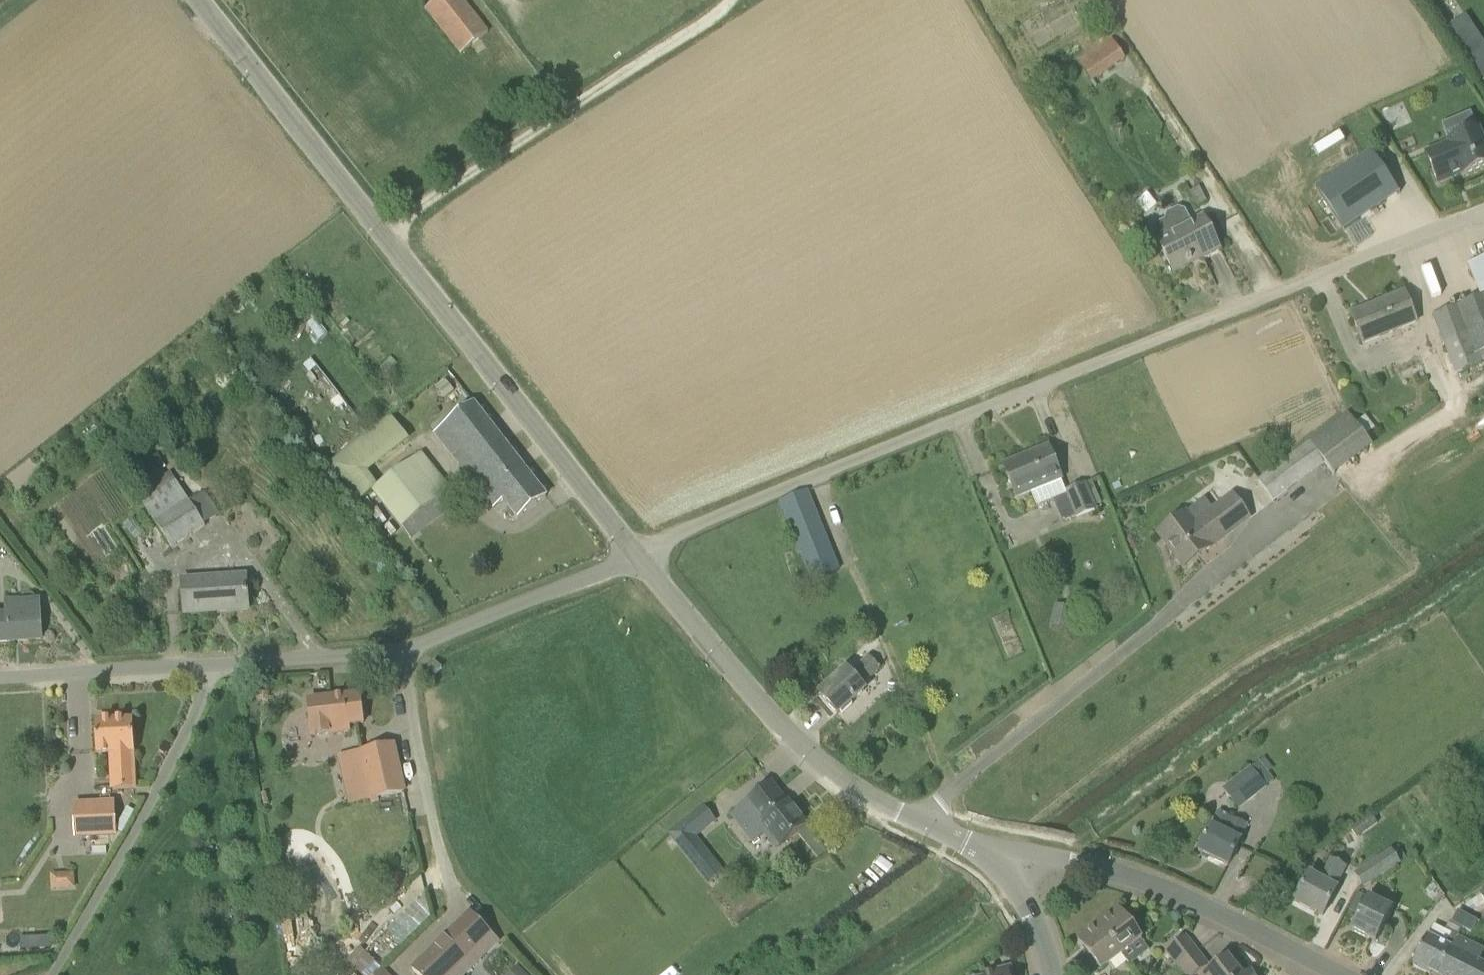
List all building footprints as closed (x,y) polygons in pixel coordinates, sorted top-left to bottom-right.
[(427,9),(462,53),(489,33),(463,0),(439,0),(427,9)] [(1471,25),(1454,36),(1470,59),(1483,49),(1483,44),(1471,25)] [(1081,65),(1092,82),(1125,59),(1114,43),(1081,65)] [(1483,166),(1483,143),(1478,129),(1449,142),(1450,144),(1426,154),(1438,184),(1462,174),(1463,175),(1483,166)] [(1345,231),(1400,194),(1371,152),(1316,190),(1345,231)] [(1151,228),(1157,240),(1175,274),(1221,250),(1204,216),(1191,223),(1185,211),(1178,209),(1168,215),(1166,221),(1151,228)] [(1469,266),(1481,297),(1434,316),(1458,374),(1482,364),(1483,363),(1483,260),(1469,266)] [(1417,323),(1405,293),(1351,314),(1363,344),(1417,323)] [(328,334),(316,318),(307,325),(319,341),(328,334)] [(455,393),(446,380),(437,388),(446,400),(455,393)] [(547,497),(477,407),(475,404),(436,434),(493,508),(504,500),(518,519),(547,497)] [(378,486),(368,473),(409,441),(390,418),(330,465),(359,502),(371,492),(378,486)] [(1325,462),(1311,443),(1259,481),(1273,501),(1325,462)] [(1037,507),(1067,495),(1066,492),(1061,482),(1063,481),(1049,447),(1004,465),(1017,497),(1030,492),(1037,507)] [(403,528),(450,491),(417,453),(378,486),(371,492),(403,528)] [(168,473),(137,493),(172,547),(205,526),(189,501),(174,477),(172,479),(168,473)] [(1095,507),(1086,484),(1067,492),(1066,492),(1067,495),(1076,517),(1077,519),(1097,511),(1095,507)] [(807,491),(781,501),(814,582),(840,572),(807,491)] [(1233,495),(1205,516),(1207,519),(1197,527),(1186,513),(1159,533),(1185,568),(1212,548),(1210,545),(1221,537),(1223,540),(1250,519),(1233,495)] [(247,576),(183,581),(185,614),(249,610),(247,576)] [(42,640),(40,613),(39,601),(7,603),(8,616),(0,616),(0,642),(42,640)] [(1067,631),(1072,609),(1056,605),(1050,627),(1067,631)] [(847,670),(820,695),(838,714),(841,712),(843,714),(853,705),(851,703),(865,690),(862,687),(881,669),(870,656),(850,673),(847,670)] [(435,662),(428,669),(436,676),(442,668),(435,662)] [(269,700),(269,692),(260,692),(260,701),(269,700)] [(361,695),(315,700),(309,701),(313,736),(350,732),(349,725),(364,723),(361,695)] [(133,720),(97,722),(98,753),(111,753),(113,789),(125,789),(135,788),(134,752),(133,720)] [(405,791),(395,746),(337,755),(350,806),(405,791)] [(1273,781),(1258,762),(1222,790),(1238,811),(1267,788),(1266,787),(1273,781)] [(779,847),(806,826),(788,803),(787,803),(772,784),(732,816),(753,842),(767,831),(779,847)] [(76,837),(116,835),(115,803),(74,805),(76,837)] [(1248,827),(1232,820),(1218,813),(1212,827),(1211,826),(1199,852),(1229,866),(1248,827)] [(1377,823),(1370,813),(1350,828),(1358,838),(1377,823)] [(693,835),(679,846),(690,859),(703,848),(695,838),(693,835)] [(1365,887),(1401,867),(1392,853),(1356,873),(1365,887)] [(1310,875),(1295,901),(1324,916),(1338,890),(1336,889),(1346,868),(1332,861),(1321,881),(1310,875)] [(74,888),(73,871),(49,873),(50,890),(74,888)] [(1369,896),(1351,931),(1376,944),(1394,909),(1369,896)] [(1098,924),(1121,955),(1142,939),(1119,909),(1098,924)] [(1463,928),(1471,933),(1477,922),(1458,912),(1452,923),(1463,928)] [(442,941),(470,970),(499,941),(471,913),(442,941)] [(1413,964),(1435,974),(1438,974),(1459,937),(1463,928),(1452,923),(1450,922),(1446,930),(1441,928),(1434,924),(1428,935),(1413,964)] [(1098,924),(1078,939),(1087,951),(1077,959),(1089,974),(1095,974),(1121,955),(1098,924)] [(1179,967),(1198,952),(1187,937),(1167,953),(1179,967)] [(1478,962),(1483,952),(1483,950),(1459,937),(1438,974),(1483,974),(1483,965),(1478,962)] [(470,970),(442,941),(414,969),(419,974),(465,974),(470,970)] [(376,966),(366,949),(350,959),(360,974),(376,966)] [(1198,952),(1179,967),(1185,974),(1196,974),(1209,965),(1198,952)] [(1228,958),(1207,974),(1242,974),(1228,958)] [(518,966),(509,974),(527,974),(518,966)]
